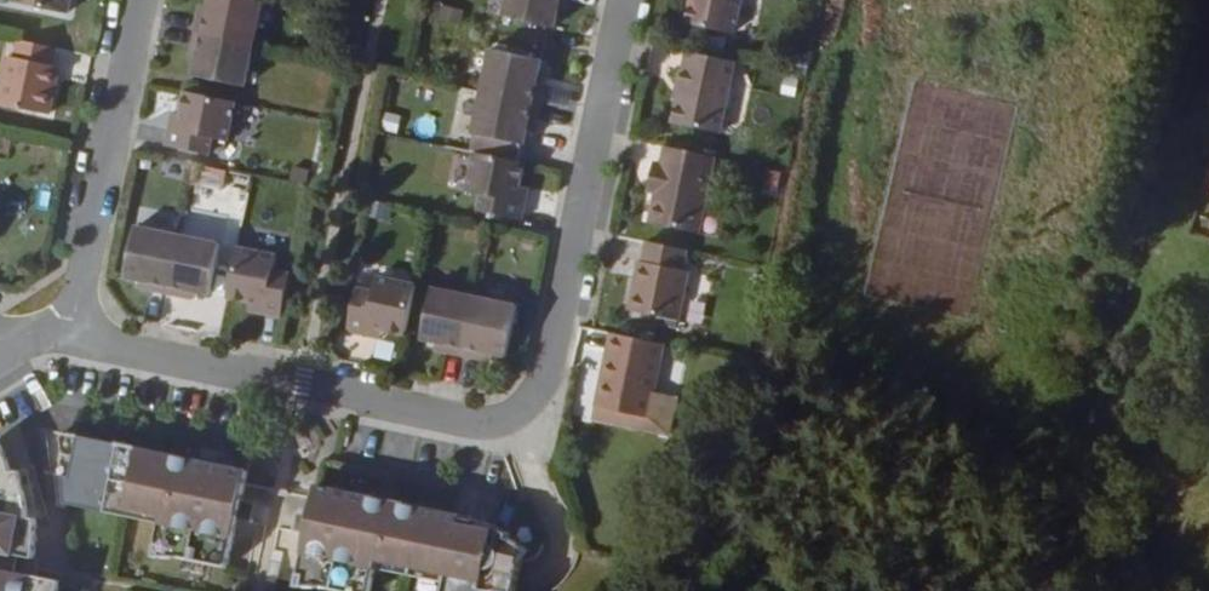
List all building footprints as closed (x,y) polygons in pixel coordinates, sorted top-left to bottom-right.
[(10,8),(63,19),(67,0),(12,0),(10,8)] [(258,8),(222,0),(208,0),(206,13),(204,23),(195,21),(191,38),(249,51),(258,8)] [(557,8),(564,9),(566,0),(504,0),(500,22),(551,34),(555,17),(557,8)] [(740,0),(690,0),(683,32),(731,41),(740,0)] [(562,19),(564,9),(557,8),(555,17),(562,19)] [(204,23),(206,13),(197,11),(195,21),(204,23)] [(240,92),(249,51),(191,38),(188,55),(196,57),(194,67),(190,81),(240,92)] [(51,74),(47,73),(51,56),(15,49),(12,66),(4,64),(0,84),(0,112),(46,122),(52,94),(47,93),(51,74)] [(194,67),(196,57),(188,55),(186,64),(194,67)] [(534,83),(538,68),(488,56),(479,99),(536,112),(539,95),(532,94),(534,83)] [(715,139),(730,68),(684,58),(668,130),(715,139)] [(52,94),(56,75),(51,74),(47,93),(52,94)] [(539,95),(541,85),(534,83),(532,94),(539,95)] [(522,138),(524,128),(532,129),(536,112),(479,99),(470,141),(519,151),(522,138)] [(222,159),(230,121),(179,110),(175,133),(173,148),(162,146),(158,163),(204,173),(208,156),(222,159)] [(530,139),(532,129),(524,128),(522,138),(530,139)] [(173,148),(175,133),(165,131),(162,146),(173,148)] [(688,240),(704,162),(662,154),(657,173),(649,171),(645,190),(654,193),(652,201),(645,231),(688,240)] [(512,204),(517,182),(469,171),(460,210),(476,214),(472,230),(515,240),(519,222),(509,219),(512,204)] [(652,201),(654,193),(645,190),(644,199),(652,201)] [(519,222),(522,206),(512,204),(509,219),(519,222)] [(185,241),(223,238),(221,212),(182,215),(185,241)] [(157,308),(169,252),(128,243),(117,293),(131,296),(141,298),(140,304),(157,308)] [(673,327),(683,278),(677,277),(681,258),(641,249),(638,268),(639,269),(635,284),(631,283),(624,316),(673,327)] [(200,311),(211,261),(169,252),(157,308),(174,312),(176,306),(185,308),(200,311)] [(273,327),(284,281),(268,277),(271,265),(231,256),(219,308),(243,313),(243,312),(258,315),(256,324),(273,327)] [(635,284),(639,269),(638,268),(634,268),(631,283),(635,284)] [(398,346),(409,294),(370,286),(367,299),(351,296),(341,342),(359,346),(361,337),(375,339),(374,341),(398,346)] [(140,304),(141,298),(131,296),(130,302),(140,304)] [(183,314),(185,308),(176,306),(174,312),(183,314)] [(455,371),(467,315),(426,306),(415,357),(429,360),(439,362),(438,368),(455,371)] [(256,324),(258,315),(243,312),(243,313),(241,321),(256,324)] [(499,375),(509,323),(467,315),(455,371),(472,375),(473,369),(484,371),(499,375)] [(374,341),(375,339),(361,337),(359,346),(372,349),(374,341)] [(598,379),(606,342),(601,341),(594,378),(598,379)] [(642,400),(653,351),(606,342),(598,379),(594,378),(586,413),(637,423),(642,400)] [(483,377),(484,371),(473,369),(472,375),(483,377)] [(658,442),(667,405),(642,400),(637,423),(586,413),(583,426),(658,442)] [(236,504),(242,475),(149,456),(95,445),(55,436),(61,509),(149,529),(144,556),(222,572),(232,525),(236,504)] [(54,585),(1,571),(2,563),(4,556),(28,561),(30,553),(29,524),(23,523),(20,502),(14,476),(8,477),(6,470),(0,457),(0,590),(53,590),(54,585)] [(504,546),(505,539),(490,530),(478,526),(461,521),(450,519),(430,514),(356,499),(335,495),(311,490),(304,519),(300,539),(290,587),(311,590),(365,590),(366,583),(406,590),(507,590),(510,576),(519,564),(511,553),(504,546)] [(247,528),(251,508),(236,504),(232,525),(247,528)] [(300,539),(304,519),(290,516),(285,536),(300,539)] [(27,568),(28,561),(4,556),(2,563),(27,568)]
